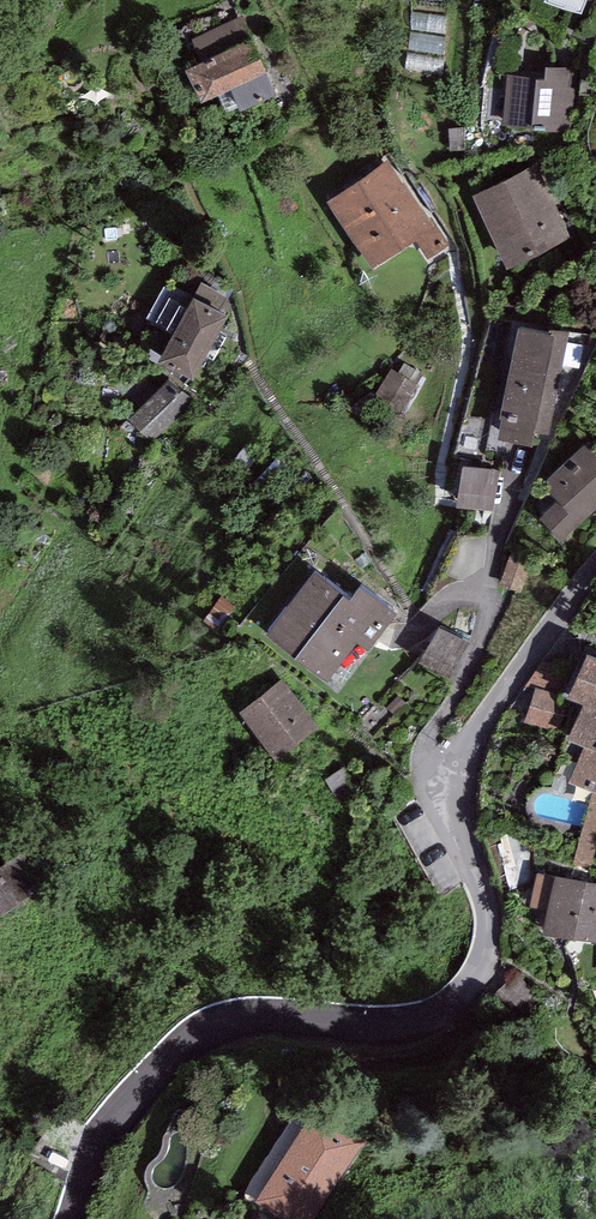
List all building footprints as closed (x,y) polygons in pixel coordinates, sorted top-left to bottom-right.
[(544,3),(581,16),(587,0),(545,0),(544,3)] [(414,66),(449,69),(453,15),(418,12),(414,66)] [(243,17),(191,40),(202,63),(186,70),(200,104),(231,91),(240,113),(278,97),(243,17)] [(545,79),(506,75),(502,126),(531,129),(531,131),(573,135),(578,70),(574,70),(546,67),(545,79)] [(388,160),(327,201),(373,269),(415,241),(427,259),(450,243),(432,218),(429,220),(388,160)] [(537,166),(472,197),(507,269),(572,238),(537,166)] [(227,298),(201,284),(157,363),(192,382),(228,317),(220,312),(227,298)] [(548,334),(518,328),(500,419),(502,420),(498,440),(531,446),(534,433),(549,436),(569,334),(549,330),(548,334)] [(422,382),(392,368),(384,384),(414,399),(422,382)] [(192,400),(169,378),(128,421),(152,443),(192,400)] [(590,441),(541,484),(557,502),(538,519),(560,544),(595,512),(595,448),(590,441)] [(499,472),(463,466),(457,507),(493,512),(499,472)] [(368,651),(396,615),(360,588),(351,600),(314,572),(266,636),(327,682),(357,642),(368,651)] [(448,679),(469,643),(439,627),(419,663),(448,679)] [(566,699),(584,705),(566,740),(584,746),(568,782),(593,792),(573,864),(595,871),(595,659),(587,656),(566,699)] [(319,727),(282,679),(238,713),(276,761),(319,727)] [(0,868),(0,912),(3,916),(50,880),(25,849),(0,868)] [(548,910),(553,877),(536,874),(531,907),(548,910)] [(553,877),(548,910),(544,935),(595,943),(595,884),(553,877)] [(312,1112),(256,1203),(283,1218),(315,1218),(362,1143),(312,1112)]
